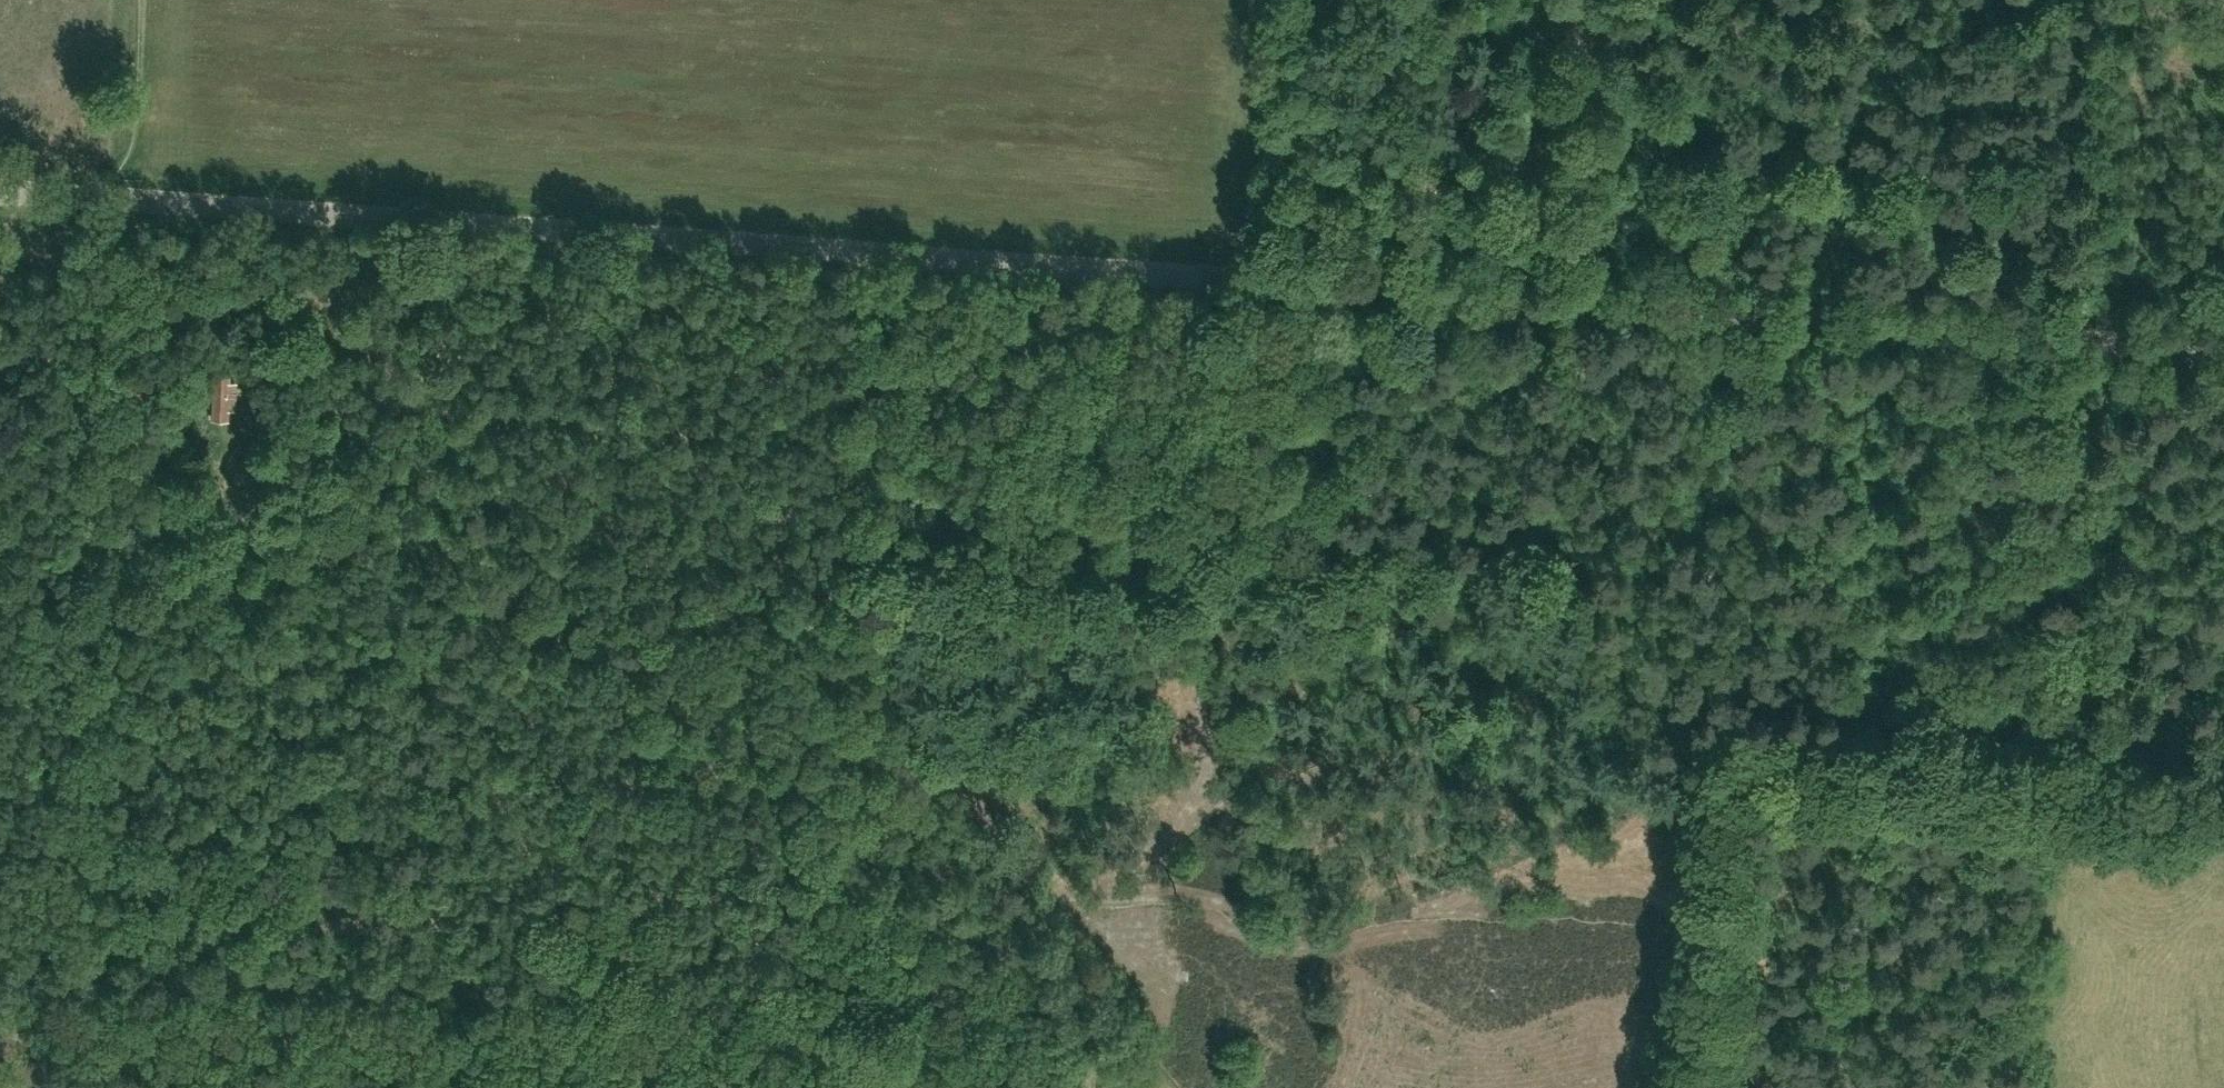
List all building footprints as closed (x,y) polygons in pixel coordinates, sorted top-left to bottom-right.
[(234,409),(234,395),(228,395),(229,372),(210,371),(209,381),(213,381),(211,418),(225,418),(226,408),(234,409)]
